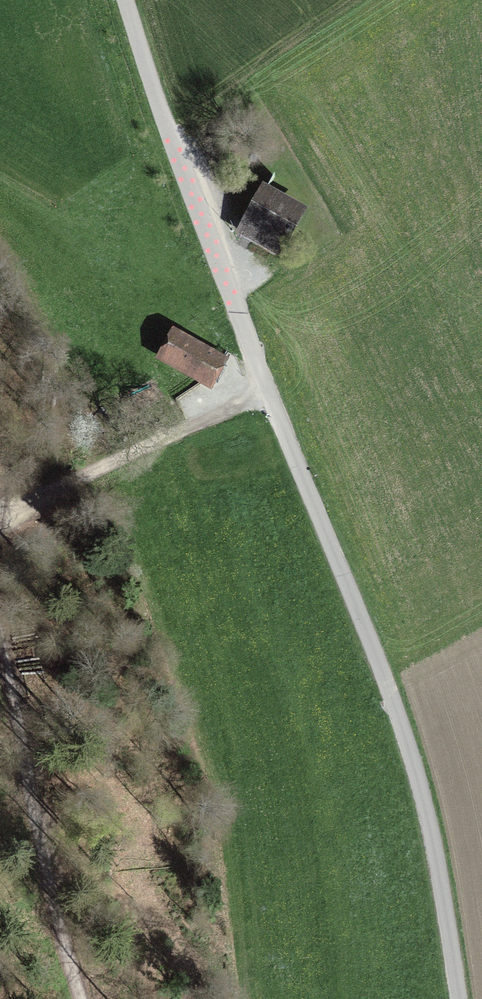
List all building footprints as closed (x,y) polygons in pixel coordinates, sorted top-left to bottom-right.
[(238,219),(288,247),(308,211),(258,183),(238,219)] [(157,362),(210,391),(228,361),(175,331),(157,362)]
